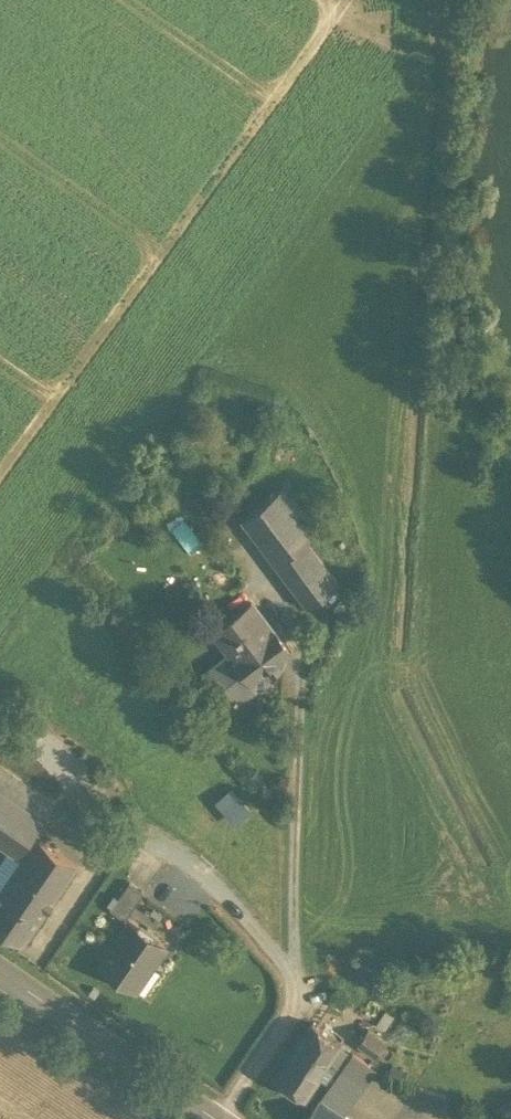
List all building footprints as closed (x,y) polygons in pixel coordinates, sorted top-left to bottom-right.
[(243,519),(309,607),(340,584),(307,540),(317,533),(283,488),(243,519)] [(237,659),(274,630),(253,602),(215,631),(232,653),(237,659)] [(237,659),(235,660),(251,681),(269,668),(274,675),(281,670),(276,663),(292,650),(276,629),(274,630),(237,659)] [(237,659),(232,653),(212,668),(238,702),(257,688),(251,681),(235,660),(237,659)] [(0,767),(0,842),(12,850),(20,855),(34,835),(55,805),(0,767)] [(79,866),(34,835),(20,855),(23,858),(28,850),(70,879),(79,866)] [(23,858),(20,855),(12,850),(0,868),(0,886),(3,888),(10,878),(23,858)] [(27,906),(44,918),(70,879),(28,850),(23,858),(10,878),(34,895),(27,906)] [(26,945),(44,918),(27,906),(34,895),(10,878),(3,888),(0,892),(0,927),(26,945)] [(110,909),(125,920),(144,893),(129,882),(110,909)] [(101,965),(136,990),(166,947),(131,922),(101,965)] [(292,1057),(319,1077),(341,1046),(344,1042),(316,1023),(292,1057)] [(360,1044),(377,1057),(388,1042),(371,1029),(360,1044)] [(352,1054),(341,1046),(319,1077),(320,1078),(330,1085),(352,1054)] [(353,1053),(352,1054),(330,1085),(326,1092),(344,1104),(370,1065),(353,1053)] [(319,1077),(292,1057),(280,1073),(308,1094),(320,1078),(319,1077)] [(308,1094),(280,1073),(276,1078),(305,1099),(308,1094)] [(321,1096),(306,1118),(352,1118),(321,1096)]
